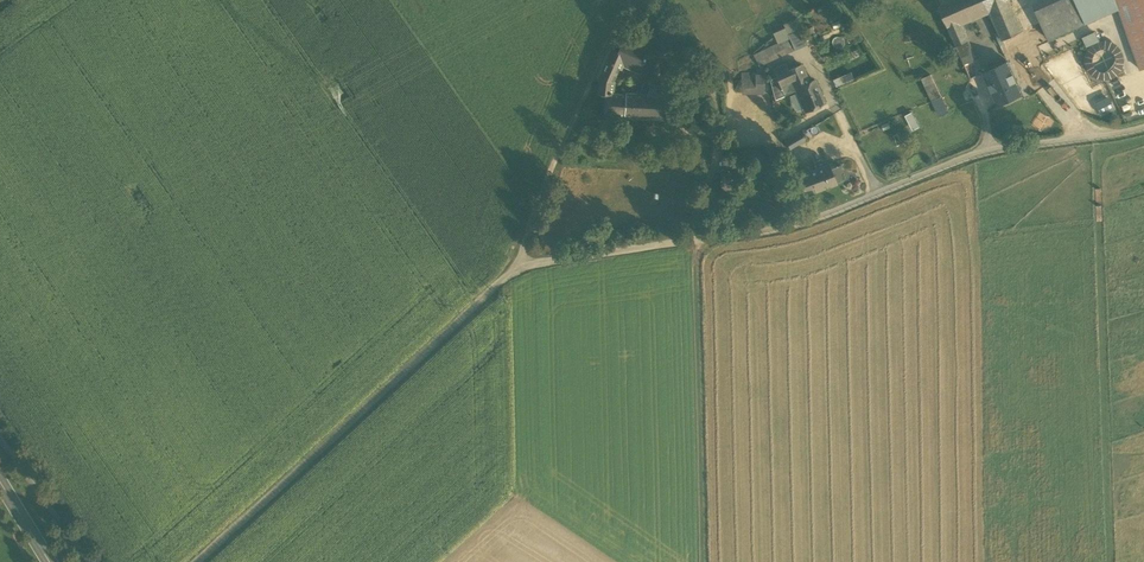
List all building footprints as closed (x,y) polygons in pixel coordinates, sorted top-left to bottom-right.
[(989,8),(1009,0),(952,0),(939,6),(948,26),(960,21),(989,8)] [(999,31),(1002,40),(1003,40),(1023,31),(1009,0),(989,8),(999,31)] [(1085,22),(1075,0),(1041,0),(1034,3),(1036,10),(1049,39),(1086,23),(1085,22)] [(1085,22),(1119,8),(1116,0),(1075,0),(1085,22)] [(1119,8),(1140,69),(1143,68),(1143,0),(1116,0),(1119,8)] [(785,27),(788,34),(802,28),(797,18),(783,23),(785,27)] [(969,40),(960,21),(948,26),(956,46),(969,40)] [(788,34),(785,27),(773,32),(777,43),(787,38),(789,37),(788,34)] [(808,44),(802,28),(788,34),(789,37),(792,44),(795,50),(808,44)] [(1005,43),(1003,40),(1002,40),(999,31),(995,33),(1000,45),(1005,43)] [(1095,31),(1082,36),(1086,46),(1099,41),(1095,31)] [(790,45),(787,38),(777,43),(765,48),(769,55),(790,45)] [(622,40),(614,58),(613,59),(624,63),(639,70),(648,51),(622,40)] [(956,46),(960,55),(973,49),(969,40),(956,46)] [(1117,62),(1122,62),(1122,54),(1117,47),(1110,42),(1101,42),(1093,46),(1088,53),(1086,61),(1092,61),(1093,54),(1098,49),(1104,47),(1111,49),(1116,55),(1117,62)] [(792,44),(790,45),(769,55),(771,60),(795,50),(792,44)] [(769,55),(765,48),(753,55),(758,65),(771,60),(769,55)] [(960,55),(964,64),(977,59),(973,49),(960,55)] [(664,58),(648,51),(639,70),(656,77),(664,58)] [(621,69),(624,63),(613,59),(614,58),(609,56),(600,80),(611,83),(619,69),(621,69)] [(983,73),(977,59),(964,64),(970,79),(983,73)] [(784,95),(797,90),(809,84),(809,83),(801,65),(794,68),(791,61),(773,69),(776,76),(779,84),(784,95)] [(983,73),(997,105),(1022,94),(1008,61),(983,73)] [(1092,61),(1086,61),(1089,69),(1095,75),(1104,78),(1114,75),(1119,70),(1122,62),(1117,62),(1115,66),(1111,71),(1104,73),(1098,70),(1093,67),(1092,61)] [(629,93),(633,93),(648,94),(656,77),(639,70),(629,93)] [(742,92),(764,92),(764,74),(755,75),(755,77),(752,77),(751,73),(741,73),(742,92)] [(770,79),(772,88),(779,84),(776,76),(770,79)] [(611,83),(600,80),(599,93),(605,94),(605,93),(610,93),(611,83)] [(816,80),(809,83),(809,84),(797,90),(805,111),(825,102),(816,80)] [(934,105),(938,115),(947,111),(943,100),(933,80),(924,84),(934,105)] [(784,95),(779,84),(772,88),(775,99),(784,95)] [(604,113),(624,115),(625,94),(610,93),(605,93),(605,94),(604,113)] [(625,93),(625,94),(624,115),(624,118),(632,119),(633,93),(629,93),(625,93)] [(669,95),(648,94),(633,93),(632,119),(668,120),(669,95)] [(1093,107),(1089,116),(1103,121),(1107,113),(1093,107)] [(830,166),(809,173),(816,192),(828,188),(829,186),(836,183),(831,171),(830,166)] [(831,171),(836,183),(846,180),(842,167),(831,171)] [(805,196),(816,192),(809,173),(798,177),(805,196)]
